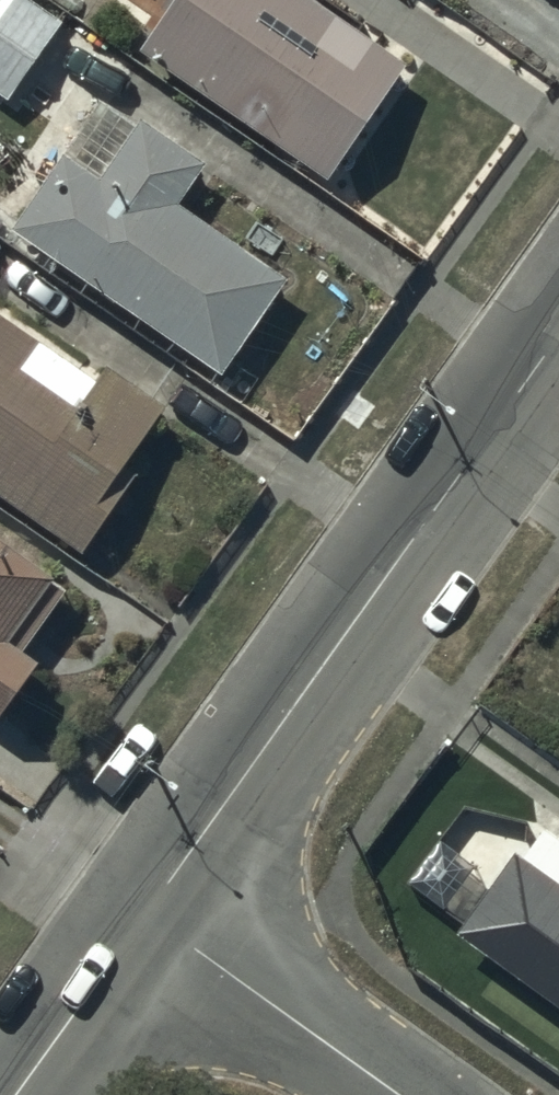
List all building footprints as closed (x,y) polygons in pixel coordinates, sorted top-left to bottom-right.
[(9,99),(63,23),(32,0),(0,0),(0,93),(9,99)] [(317,0),(177,0),(143,49),(328,177),(407,63),(317,0)] [(206,166),(144,123),(104,180),(66,154),(15,228),(222,371),(285,280),(179,206),(206,166)] [(0,313),(0,499),(82,556),(137,478),(125,469),(166,410),(109,370),(100,383),(0,313)] [(0,543),(0,719),(1,720),(40,666),(24,654),(69,593),(0,543)] [(456,933),(558,1008),(558,838),(545,828),(523,859),(515,853),(456,933)]
